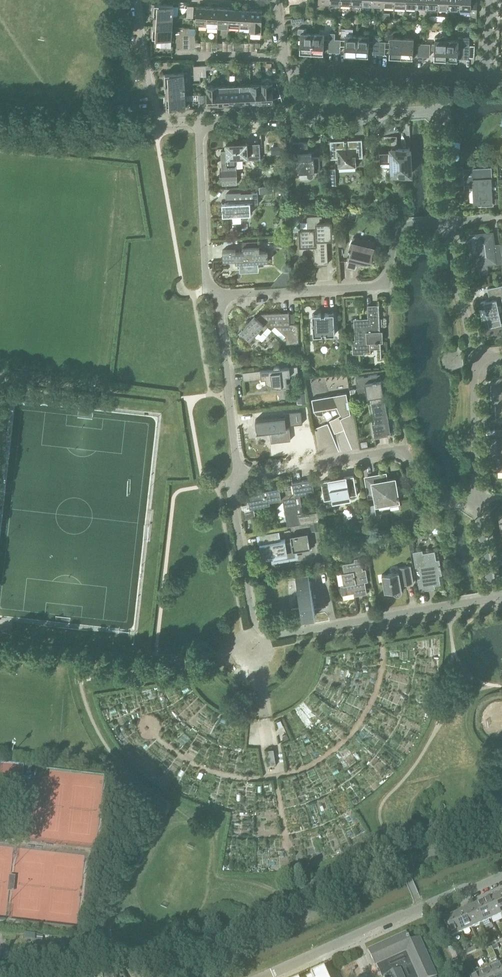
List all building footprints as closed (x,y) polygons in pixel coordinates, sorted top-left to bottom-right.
[(449,0),(439,0),(438,8),(449,8),(449,0)] [(460,0),(449,0),(449,8),(460,9),(460,0)] [(460,9),(470,9),(470,15),(477,15),(477,0),(460,0),(460,9)] [(152,15),(154,15),(173,16),(173,5),(153,4),(152,15)] [(207,25),(208,7),(197,6),(196,25),(207,25)] [(219,7),(208,7),(207,25),(218,26),(219,7)] [(219,7),(218,26),(229,27),(229,8),(219,7)] [(229,27),(240,27),(240,23),(240,8),(229,8),(229,27)] [(240,23),(240,27),(250,28),(251,9),(240,8),(240,23)] [(263,10),(251,9),(250,28),(250,33),(261,34),(261,29),(262,29),(263,10)] [(154,15),(154,25),(154,26),(172,27),(173,16),(154,15)] [(305,22),(304,16),(291,18),(292,24),(305,22)] [(154,26),(154,25),(151,25),(151,37),(161,37),(161,47),(171,47),(172,34),(172,27),(154,26)] [(313,33),(306,33),(307,29),(298,28),(298,33),(301,33),(300,52),(312,53),(313,33)] [(357,35),(353,35),(353,28),(345,28),(345,30),(342,30),(341,36),(345,36),(344,55),(357,55),(357,35)] [(325,34),(313,33),(312,53),(324,54),(325,34)] [(369,36),(357,35),(357,55),(368,56),(369,36)] [(434,59),(446,60),(447,40),(447,35),(443,35),(440,37),(435,37),(434,59)] [(401,57),(402,38),(390,37),(389,57),(401,57)] [(447,40),(446,60),(458,60),(458,56),(462,56),(462,58),(468,58),(469,37),(458,37),(458,40),(447,40)] [(414,38),(402,38),(401,57),(413,58),(414,38)] [(164,85),(166,85),(185,84),(190,84),(190,72),(163,74),(164,85)] [(272,80),(272,83),(261,83),(262,102),(274,102),(274,98),(281,96),(277,80),(272,80)] [(250,84),(251,103),(262,102),(261,83),(250,84)] [(185,95),(185,84),(166,85),(166,95),(166,96),(185,95)] [(229,85),(230,104),(241,103),(240,84),(229,85)] [(250,84),(240,84),(241,103),(251,103),(250,84)] [(218,85),(207,86),(208,105),(219,104),(218,85)] [(219,104),(230,104),(229,85),(218,85),(219,104)] [(186,100),(185,95),(166,96),(166,95),(164,95),(165,107),(190,106),(189,100),(186,100)] [(331,159),(338,158),(338,167),(356,166),(356,157),(363,157),(362,139),(348,140),(348,141),(344,141),(344,140),(330,141),(331,159)] [(453,142),(453,152),(453,153),(453,154),(454,156),(456,156),(457,156),(461,156),(460,143),(458,141),(453,142)] [(236,169),(236,158),(243,157),(243,160),(260,159),(260,143),(248,144),(248,142),(226,143),(226,150),(221,150),(222,169),(220,169),(220,180),(222,180),(223,184),(237,184),(237,180),(238,180),(237,168),(236,169)] [(311,152),(308,152),(308,142),(305,142),(301,142),(292,143),(293,153),(298,153),(298,158),(296,158),(290,158),(291,172),(307,172),(308,174),(308,175),(310,176),(312,176),(314,175),(314,173),(315,171),(321,171),(320,157),(314,157),(312,157),(311,152)] [(271,146),(272,154),(282,154),(282,145),(271,146)] [(381,175),(411,174),(410,148),(391,149),(391,151),(379,151),(381,175)] [(464,168),(464,184),(469,184),(469,187),(475,187),(476,201),(481,201),(481,205),(494,205),(493,191),(492,191),(491,184),(492,183),(492,167),(464,168)] [(241,220),(241,214),(251,214),(250,204),(258,204),(258,193),(226,194),(226,203),(222,203),(223,215),(233,215),(233,221),(241,220)] [(330,221),(320,222),(320,218),(322,218),(321,214),(307,215),(308,229),(300,230),(301,246),(308,245),(308,241),(314,241),(315,264),(328,263),(326,237),(331,237),(330,221)] [(471,235),(473,253),(477,252),(479,265),(501,262),(501,258),(500,244),(494,245),(492,233),(471,235)] [(338,245),(346,245),(345,234),(337,234),(338,245)] [(369,240),(353,237),(348,248),(349,249),(350,248),(351,249),(347,266),(355,268),(358,262),(358,260),(363,260),(363,262),(373,262),(372,252),(376,243),(369,239),(369,240)] [(257,261),(268,261),(268,250),(260,251),(260,246),(258,246),(257,242),(243,242),(244,251),(236,252),(236,249),(223,250),(223,260),(236,259),(236,262),(241,262),(241,270),(257,269),(257,261)] [(484,301),(480,302),(482,308),(486,307),(488,319),(485,319),(487,328),(496,326),(496,324),(501,322),(501,285),(487,288),(489,297),(486,297),(487,301),(484,301)] [(379,321),(378,305),(367,305),(367,321),(362,321),(362,318),(353,319),(354,340),(351,340),(352,354),(363,353),(363,351),(369,351),(369,343),(380,342),(379,326),(381,326),(381,320),(379,321)] [(289,312),(261,313),(256,319),(257,319),(255,321),(252,319),(243,328),(243,327),(239,331),(243,335),(244,334),(250,340),(255,335),(258,337),(268,326),(275,326),(286,335),(287,343),(299,342),(298,323),(290,323),(289,312)] [(326,335),(335,335),(334,312),(325,313),(325,315),(322,315),(322,313),(313,314),(313,322),(312,322),(312,328),(313,328),(314,336),(323,335),(323,334),(326,333),(326,335)] [(274,367),(274,368),(243,372),(244,380),(266,378),(266,382),(269,383),(272,384),(277,385),(282,385),(285,385),(287,385),(286,375),(298,374),(297,366),(280,368),(280,367),(279,366),(278,365),(277,365),(276,365),(275,366),(274,367)] [(388,436),(387,430),(390,430),(380,373),(356,378),(358,390),(366,389),(367,392),(369,392),(375,423),(372,423),(374,435),(387,433),(388,436)] [(496,381),(492,382),(492,399),(496,399),(496,411),(501,411),(501,377),(496,377),(496,381)] [(346,392),(312,398),(314,411),(315,411),(316,414),(322,415),(324,413),(323,409),(337,407),(339,413),(338,413),(339,416),(340,415),(341,416),(329,420),(335,434),(344,430),(341,420),(350,415),(346,392)] [(295,425),(293,411),(284,412),(285,416),(256,419),(257,432),(270,431),(271,442),(291,440),(289,428),(287,428),(286,426),(295,425)] [(498,444),(494,444),(494,457),(498,457),(498,470),(501,469),(501,429),(498,429),(498,444)] [(369,497),(375,496),(377,504),(389,502),(390,506),(399,504),(398,500),(398,496),(401,495),(400,487),(396,487),(395,479),(383,481),(382,475),(366,478),(369,497)] [(332,503),(350,499),(350,495),(357,494),(354,476),(321,482),(324,500),(331,499),(332,503)] [(283,497),(288,526),(299,524),(298,515),(302,514),(300,504),(297,505),(295,495),(314,492),(312,479),(292,483),(292,484),(248,492),(250,506),(270,502),(270,500),(283,497)] [(374,504),(368,505),(370,515),(376,514),(374,504)] [(256,517),(254,510),(243,512),(245,519),(256,517)] [(298,515),(299,524),(319,521),(318,511),(302,514),(298,515)] [(320,530),(319,521),(310,523),(311,531),(320,530)] [(291,541),(286,541),(285,539),(281,540),(279,531),(257,535),(258,544),(260,544),(263,559),(271,557),(272,563),(298,558),(297,551),(311,548),(308,533),(290,536),(291,541)] [(365,553),(363,541),(357,542),(359,554),(365,553)] [(435,588),(435,585),(441,584),(439,575),(442,574),(439,559),(436,559),(435,551),(423,553),(422,550),(414,551),(412,542),(408,541),(410,553),(413,552),(416,567),(419,566),(421,578),(418,578),(420,590),(435,588)] [(342,573),(344,584),(341,585),(342,595),(354,593),(355,596),(360,595),(367,593),(365,582),(368,581),(366,569),(363,569),(361,557),(354,559),(355,562),(343,564),(345,572),(342,573)] [(414,582),(411,565),(398,568),(398,572),(382,575),(385,592),(393,590),(395,593),(396,594),(398,594),(400,593),(401,592),(402,590),(402,589),(401,585),(414,582)] [(315,616),(308,574),(295,577),(297,587),(299,608),(301,607),(303,618),(306,617),(315,616)] [(276,763),(274,749),(267,750),(269,764),(276,763)] [(501,914),(501,894),(493,898),(501,915),(501,914)] [(493,898),(483,903),(491,919),(501,915),(493,898)] [(474,907),(481,924),(491,919),(483,903),(474,907)] [(471,928),(481,924),(474,907),(464,911),(471,928)] [(454,916),(461,932),(471,928),(464,911),(454,916)] [(451,937),(461,932),(454,916),(444,920),(451,937)] [(420,938),(411,942),(407,933),(368,950),(375,966),(379,965),(385,976),(437,976),(420,938)] [(36,943),(42,943),(43,935),(37,934),(36,940),(34,940),(31,939),(31,942),(34,942),(36,943)] [(492,947),(486,950),(489,956),(495,953),(493,951),(492,947)] [(474,961),(484,956),(482,952),(472,956),(474,961)] [(490,970),(494,976),(501,976),(501,970),(500,965),(490,970)]
